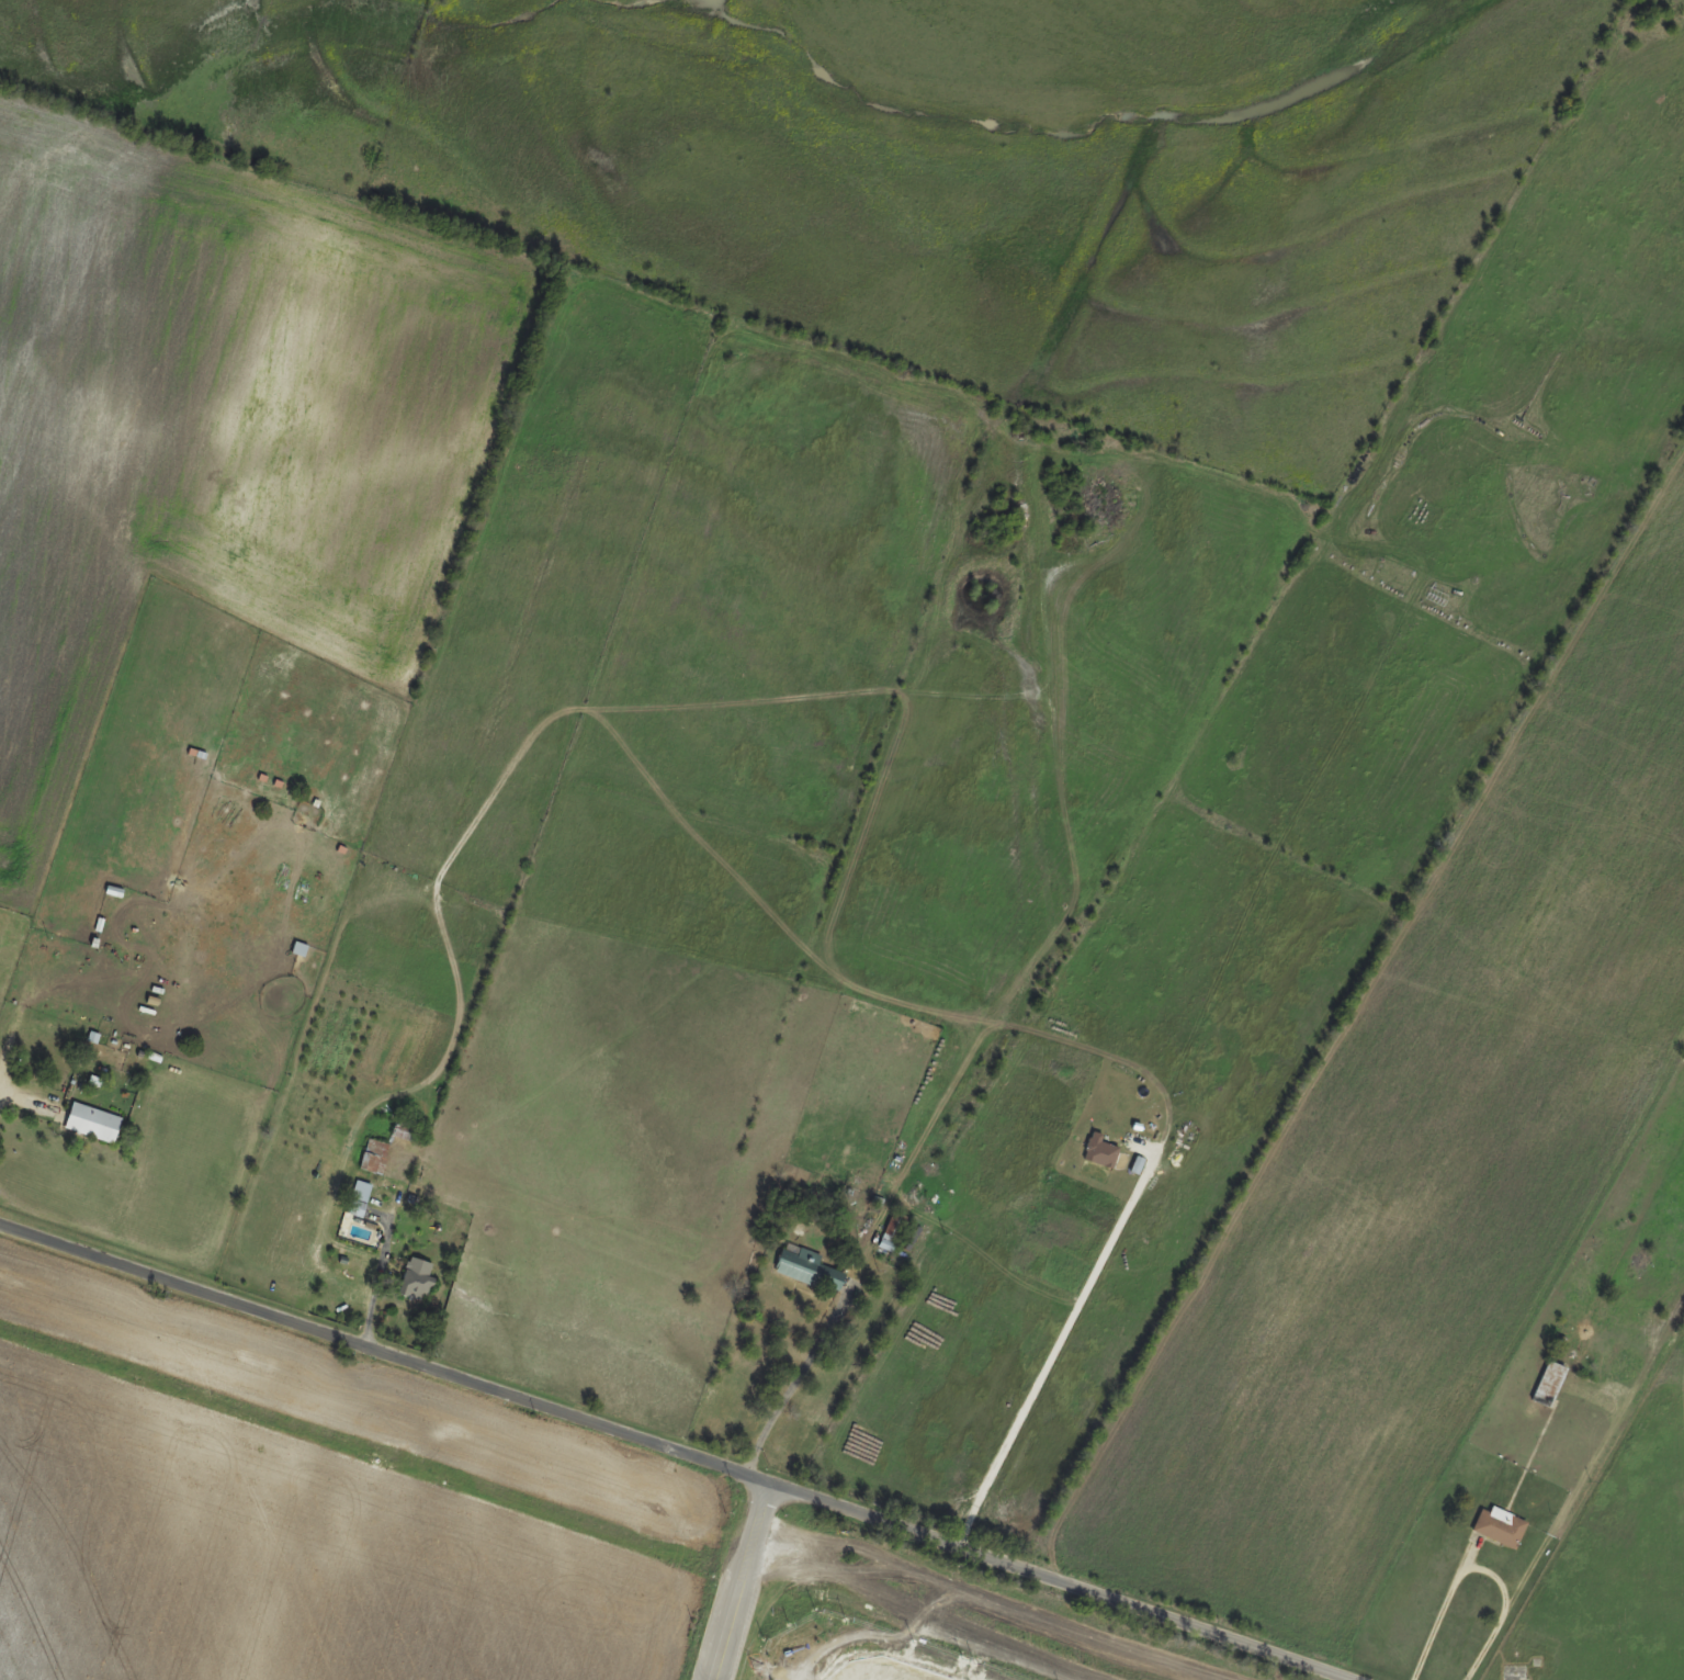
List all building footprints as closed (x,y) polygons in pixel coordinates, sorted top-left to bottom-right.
[(292,954),(304,958),(308,947),(296,943),(292,954)] [(65,1130),(115,1144),(123,1117),(73,1102),(65,1130)] [(416,1120),(397,1114),(390,1136),(409,1142),(416,1120)] [(372,1186),(359,1182),(353,1199),(365,1204),(372,1186)] [(895,1253),(908,1217),(894,1212),(880,1248),(895,1253)] [(776,1271),(839,1294),(846,1274),(821,1264),(824,1256),(787,1242),(776,1271)] [(1655,1256),(1640,1248),(1625,1277),(1641,1285),(1655,1256)] [(397,1292),(424,1301),(436,1266),(408,1257),(397,1292)] [(1550,1408),(1567,1369),(1549,1361),(1531,1400),(1550,1408)] [(1482,1509),(1472,1531),(1515,1550),(1527,1522),(1492,1506),(1489,1512),(1482,1509)]
